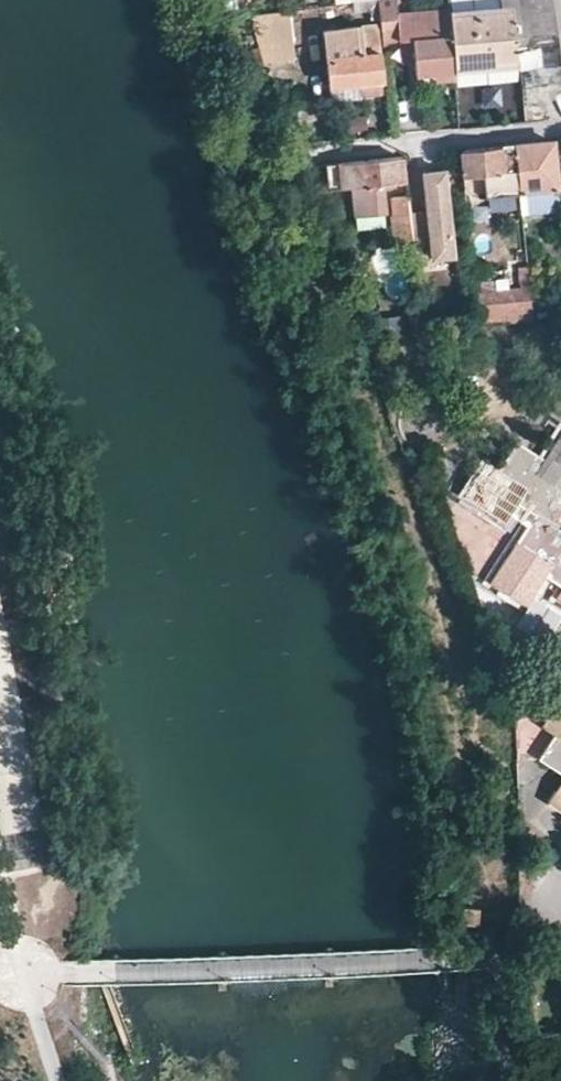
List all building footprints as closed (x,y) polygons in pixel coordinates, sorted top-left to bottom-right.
[(377,0),(354,0),(351,0),(352,12),(368,11),(369,22),(379,21),(377,0)] [(379,21),(382,45),(405,43),(409,77),(453,71),(451,63),(447,18),(446,10),(396,15),(393,0),(377,0),(379,21)] [(532,33),(528,0),(495,0),(496,13),(447,18),(451,63),(514,57),(513,47),(533,45),(532,33)] [(532,33),(560,31),(560,0),(528,0),(532,33)] [(246,13),(260,60),(291,56),(285,8),(246,13)] [(375,27),(321,32),(328,85),(359,83),(361,97),(383,94),(375,27)] [(451,63),(453,71),(515,64),(514,57),(451,63)] [(513,146),(517,187),(518,204),(526,204),(525,189),(557,187),(553,142),(513,146)] [(495,148),(462,151),(465,191),(517,187),(513,146),(495,148)] [(384,159),(326,165),(327,189),(351,187),(352,209),(384,206),(382,184),(403,182),(400,157),(384,159)] [(427,213),(410,215),(413,244),(431,243),(433,262),(455,260),(446,175),(425,177),(427,213)] [(525,189),(526,204),(559,200),(557,187),(525,189)] [(393,199),(394,217),(408,216),(406,197),(393,199)] [(526,204),(518,204),(520,218),(560,214),(559,200),(526,204)] [(384,206),(352,209),(353,216),(384,213),(384,206)] [(410,242),(408,216),(394,217),(392,217),(395,243),(410,242)] [(528,290),(472,294),(474,326),(531,320),(528,290)] [(544,464),(517,447),(499,472),(487,464),(463,500),(504,527),(509,518),(527,529),(488,590),(524,614),(543,586),(560,597),(555,605),(560,609),(560,442),(544,464)] [(0,551),(0,790),(13,859),(62,849),(4,550),(0,551)] [(538,766),(560,782),(560,701),(540,733),(553,742),(537,764),(538,766)] [(546,807),(560,817),(560,783),(546,807)]
